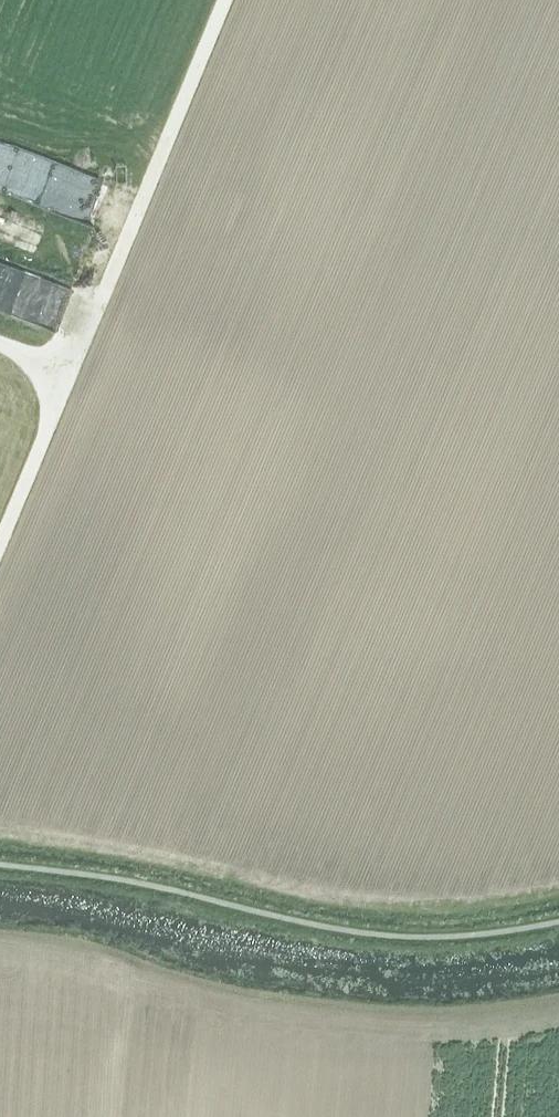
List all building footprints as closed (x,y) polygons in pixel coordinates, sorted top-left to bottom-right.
[(74,288),(0,259),(0,307),(58,330),(74,288)]
